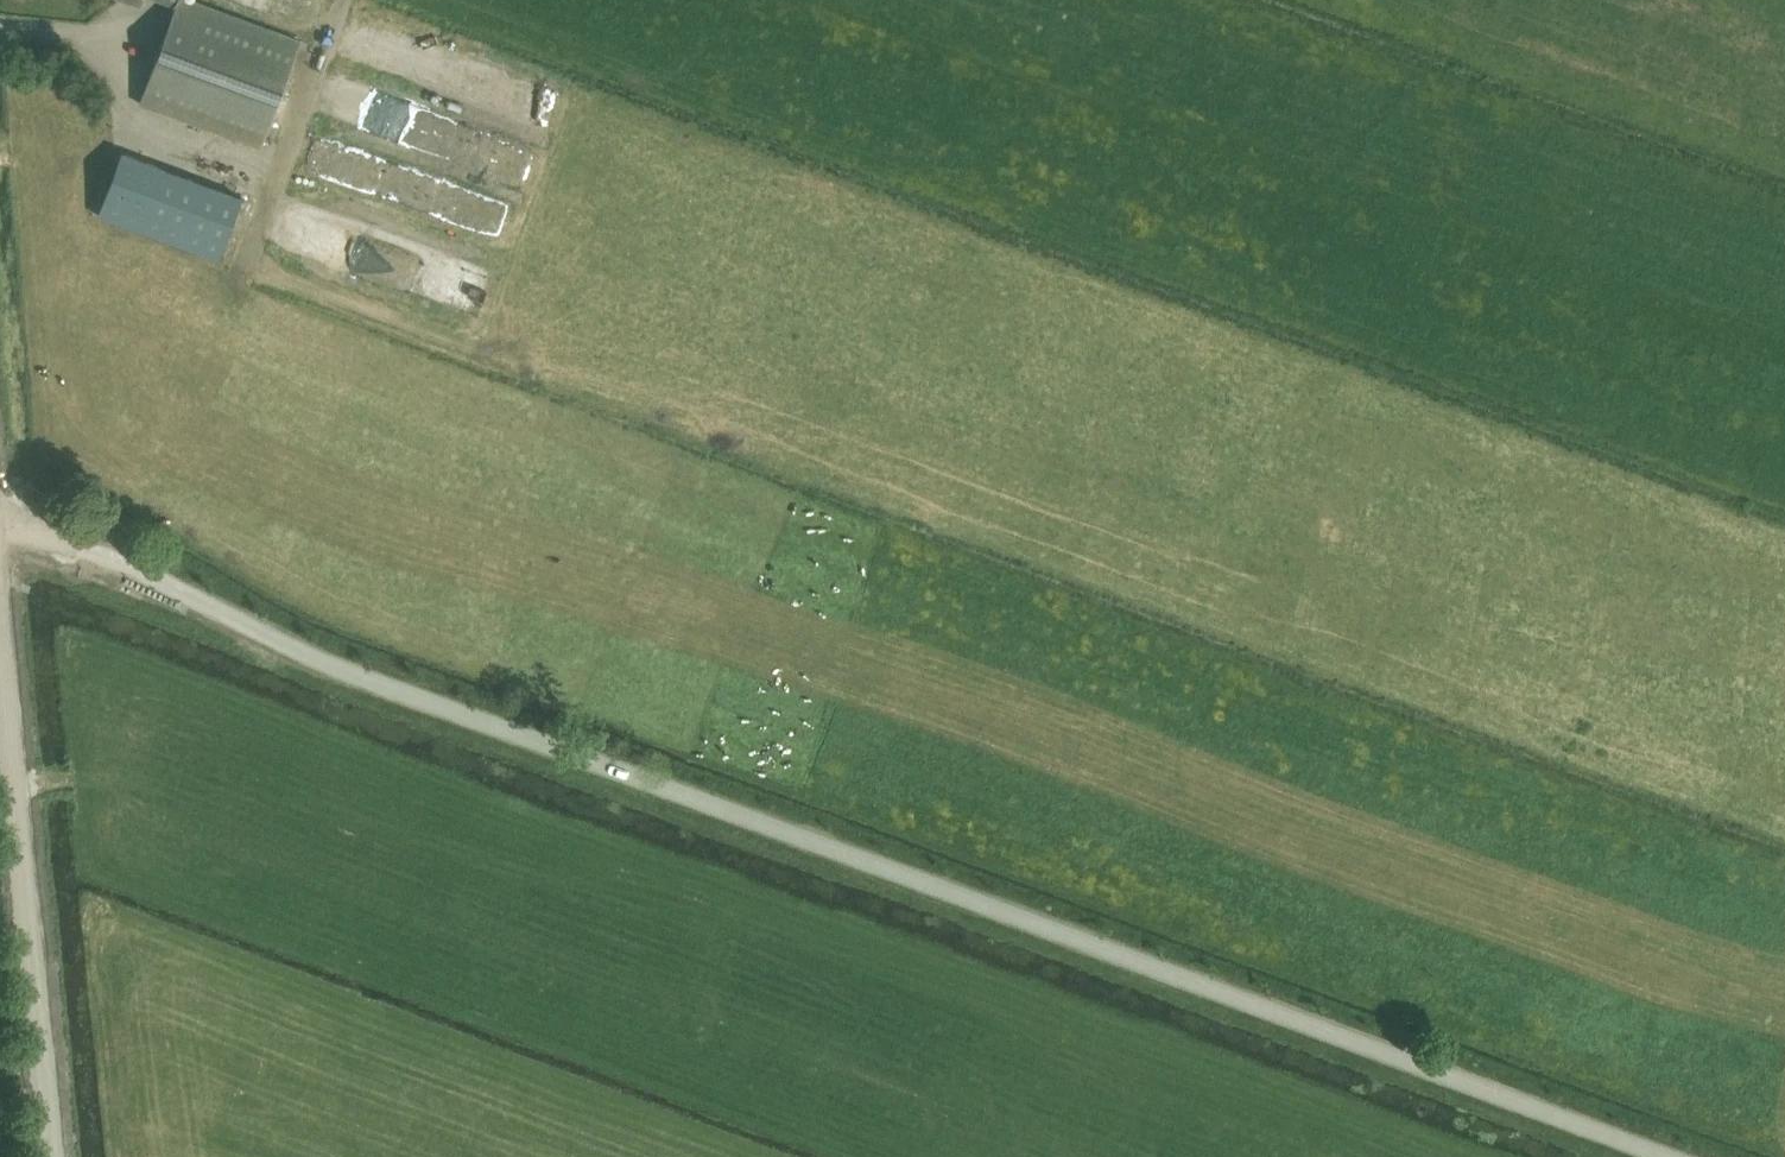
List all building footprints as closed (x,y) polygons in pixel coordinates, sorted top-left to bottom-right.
[(176,7),(139,104),(261,149),(301,40),(193,0),(157,0),(176,7)] [(490,93),(484,110),(498,115),(504,97),(490,93)] [(139,229),(162,167),(122,152),(99,214),(139,229)] [(490,242),(496,220),(479,215),(473,237),(490,242)]
